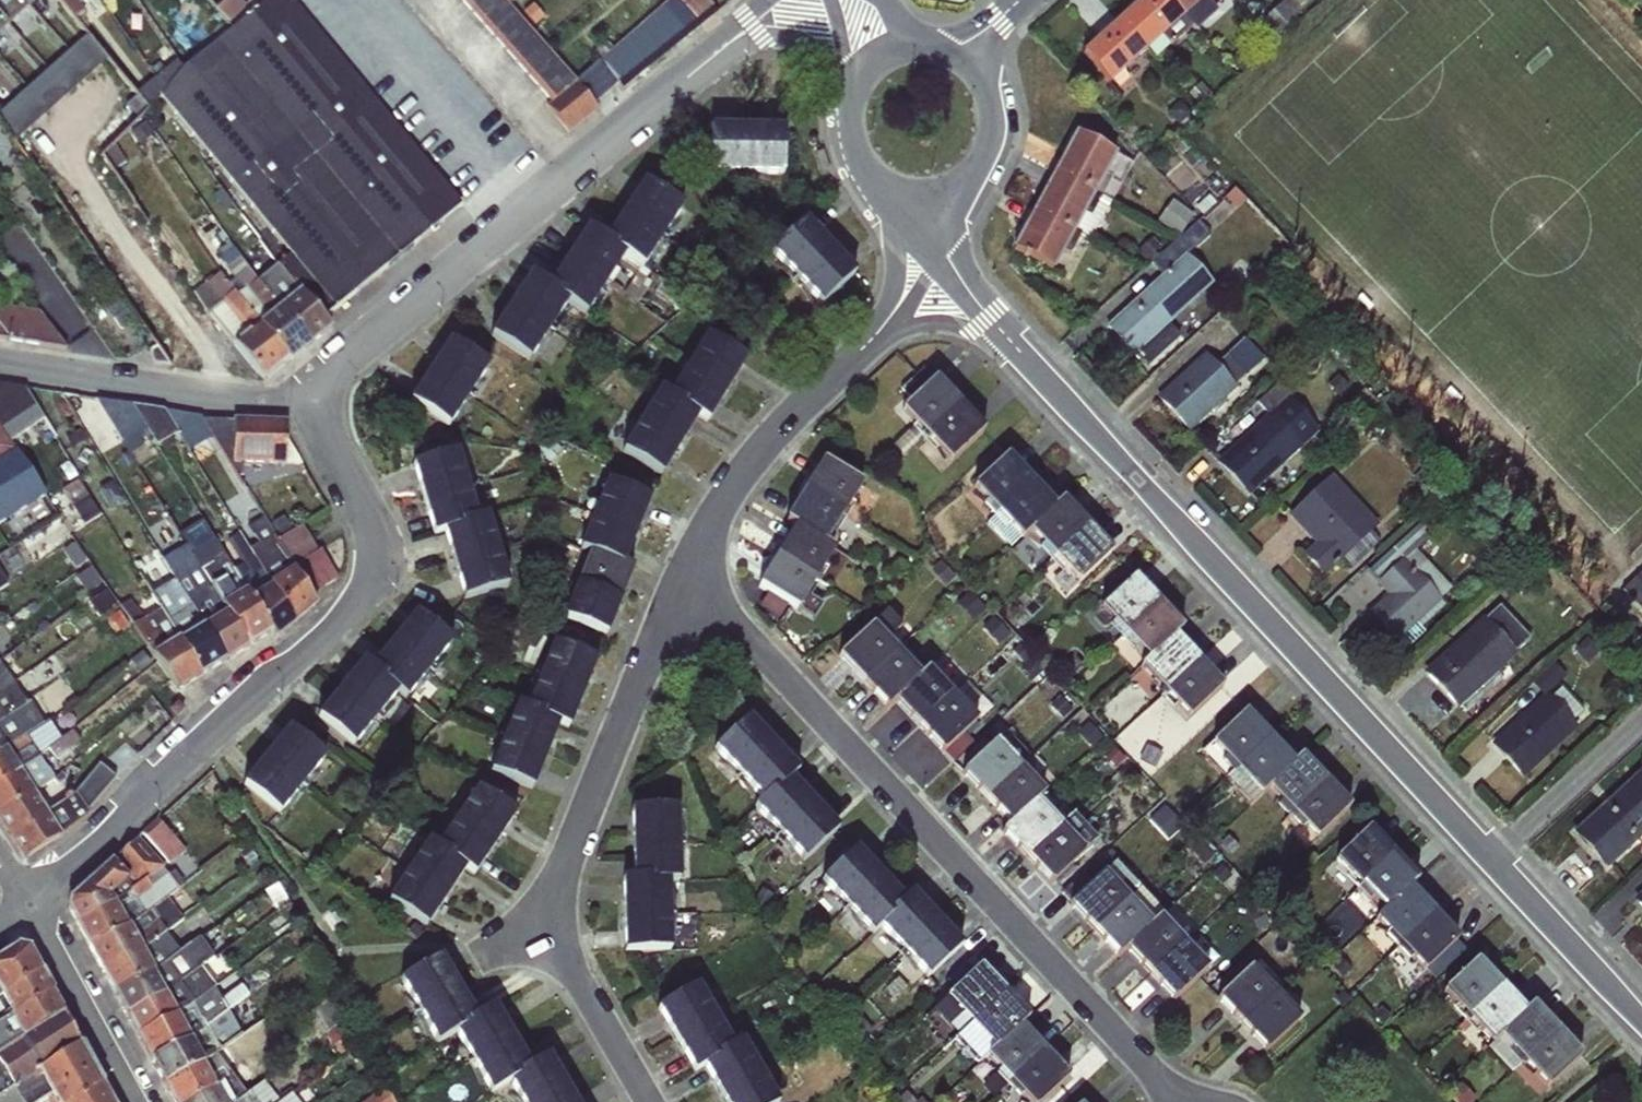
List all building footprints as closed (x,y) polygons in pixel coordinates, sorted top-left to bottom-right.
[(76,19),(85,10),(76,0),(60,0),(76,19)] [(512,0),(469,0),(526,64),(520,69),(556,108),(585,81),(512,0)] [(597,60),(622,87),(716,12),(707,0),(668,0),(597,60)] [(1169,0),(1139,0),(1118,19),(1146,51),(1184,17),(1169,0)] [(1184,17),(1202,0),(1169,0),(1184,17)] [(1146,51),(1118,19),(1080,54),(1109,84),(1146,51)] [(0,110),(0,112),(22,136),(110,56),(87,31),(0,110)] [(746,129),(710,127),(709,173),(744,174),(746,129)] [(780,174),(781,130),(746,129),(744,174),(780,174)] [(1052,171),(1095,194),(1116,155),(1074,132),(1052,171)] [(1032,209),(1079,235),(1089,239),(1110,202),(1095,194),(1052,171),(1032,209)] [(663,236),(682,207),(642,182),(623,211),(663,236)] [(1079,235),(1032,209),(1009,250),(1051,273),(1062,253),(1068,255),(1079,235)] [(642,267),(663,236),(623,211),(603,241),(624,254),(642,267)] [(1209,234),(1197,220),(1149,263),(1160,275),(1104,327),(1132,358),(1147,367),(1182,334),(1172,321),(1212,284),(1186,255),(1209,234)] [(829,247),(804,221),(769,253),(794,280),(829,247)] [(564,258),(605,284),(624,254),(603,241),(584,228),(564,258)] [(256,281),(309,344),(330,329),(260,241),(247,252),(263,275),(256,281)] [(852,273),(829,247),(794,280),(817,305),(852,273)] [(229,285),(287,361),(309,344),(256,281),(236,254),(221,264),(233,280),(229,285)] [(605,284),(564,258),(546,288),(566,303),(585,315),(605,284)] [(287,361),(229,285),(218,273),(204,284),(208,291),(197,300),(209,315),(262,381),(287,361)] [(506,306),(548,331),(566,303),(546,288),(527,275),(506,306)] [(26,336),(30,304),(0,300),(0,333),(26,336)] [(548,331),(506,306),(488,335),(528,361),(548,331)] [(684,366),(725,391),(744,360),(702,335),(684,366)] [(1203,353),(1154,398),(1186,433),(1262,360),(1242,338),(1214,364),(1203,353)] [(468,396),(488,367),(449,341),(429,371),(468,396)] [(725,391),(684,366),(666,395),(697,416),(707,422),(725,391)] [(448,426),(468,396),(429,371),(410,401),(448,426)] [(958,405),(934,379),(899,413),(924,438),(958,405)] [(45,494),(6,437),(23,425),(43,416),(25,390),(0,385),(0,522),(45,494)] [(638,422),(681,444),(697,416),(666,395),(657,389),(638,422)] [(138,401),(114,414),(132,449),(156,437),(138,401)] [(983,431),(958,405),(924,438),(949,464),(983,431)] [(1300,448),(1268,413),(1214,462),(1247,497),(1300,448)] [(207,417),(200,421),(237,478),(241,474),(241,465),(283,466),(286,422),(207,417)] [(681,444),(638,422),(620,451),(662,475),(681,444)] [(423,502),(469,486),(459,453),(413,465),(423,502)] [(997,516),(1030,481),(1006,455),(971,488),(997,516)] [(799,493),(842,515),(860,485),(819,460),(799,493)] [(1300,555),(1322,578),(1341,561),(1348,569),(1379,541),(1371,533),(1378,526),(1331,475),(1286,517),(1311,545),(1300,555)] [(1027,533),(1053,506),(1030,481),(997,516),(1019,541),(1027,533)] [(587,518),(633,533),(646,500),(602,482),(587,518)] [(442,531),(478,519),(469,486),(423,502),(432,534),(442,531)] [(791,527),(825,544),(842,515),(799,493),(782,522),(791,527)] [(1050,558),(1085,526),(1060,499),(1053,506),(1027,533),(1050,558)] [(451,564),(497,552),(487,516),(478,519),(442,531),(451,564)] [(585,553),(621,564),(633,533),(587,518),(575,549),(585,553)] [(1432,535),(1420,521),(1363,572),(1386,594),(1367,612),(1403,651),(1423,633),(1419,628),(1441,608),(1437,602),(1451,589),(1416,550),(1432,535)] [(276,539),(310,595),(337,578),(325,554),(319,549),(317,550),(301,524),(276,539)] [(1085,526),(1050,558),(1075,584),(1110,552),(1085,526)] [(774,557),(815,581),(834,549),(825,544),(791,527),(774,557)] [(215,541),(270,633),(273,638),(293,622),(249,549),(235,529),(227,534),(241,555),(235,558),(222,537),(215,541)] [(249,549),(293,622),(315,602),(310,595),(276,539),(272,534),(249,549)] [(224,613),(248,648),(270,633),(215,541),(190,554),(224,613)] [(497,552),(451,564),(461,599),(507,586),(497,552)] [(572,584),(616,602),(630,568),(621,564),(585,553),(572,584)] [(815,581),(774,557),(756,587),(796,611),(815,581)] [(160,608),(200,678),(224,662),(202,626),(175,582),(162,558),(146,569),(152,578),(144,584),(160,608)] [(1623,588),(1641,608),(1641,570),(1623,588)] [(1123,635),(1158,602),(1133,576),(1098,609),(1123,635)] [(616,602),(572,584),(559,617),(603,635),(616,602)] [(200,678),(160,608),(142,618),(130,599),(117,606),(176,692),(200,678)] [(1158,602),(1123,635),(1146,660),(1175,636),(1183,629),(1158,602)] [(202,626),(224,662),(248,648),(224,613),(202,626)] [(390,642),(429,671),(451,643),(412,613),(390,642)] [(1482,617),(1421,672),(1455,710),(1516,654),(1482,617)] [(863,683),(897,649),(874,622),(838,654),(863,683)] [(1164,695),(1198,660),(1175,636),(1146,660),(1138,667),(1164,695)] [(429,671),(390,642),(370,668),(398,693),(406,700),(429,671)] [(538,677),(583,695),(597,662),(552,643),(538,677)] [(893,701),(919,674),(897,649),(863,683),(885,708),(893,701)] [(1198,660),(1164,695),(1187,719),(1222,686),(1198,660)] [(338,691),(378,719),(398,693),(370,668),(361,662),(338,691)] [(12,682),(0,663),(0,690),(12,682)] [(916,726),(951,694),(927,667),(919,674),(893,701),(916,726)] [(583,695),(538,677),(525,708),(559,724),(569,728),(583,695)] [(27,703),(12,682),(0,690),(0,720),(27,703)] [(378,719),(338,691),(317,718),(355,748),(378,719)] [(951,694),(916,726),(940,753),(975,721),(951,694)] [(1521,780),(1577,729),(1544,694),(1488,746),(1521,780)] [(0,720),(0,751),(25,735),(18,723),(34,713),(27,703),(0,720)] [(501,738),(547,754),(559,724),(525,708),(516,703),(501,738)] [(1151,740),(1165,727),(1149,709),(1119,736),(1149,769),(1164,755),(1151,740)] [(1236,775),(1269,739),(1245,714),(1210,747),(1236,775)] [(39,756),(45,749),(55,760),(80,741),(78,737),(72,730),(55,740),(52,735),(59,727),(51,717),(25,735),(0,751),(0,781),(39,756)] [(737,777),(772,744),(748,717),(712,750),(737,777)] [(301,786),(324,758),(287,729),(264,757),(301,786)] [(547,754),(501,738),(488,770),(533,788),(547,754)] [(1267,791),(1292,763),(1269,739),(1236,775),(1259,798),(1267,791)] [(985,802),(1020,769),(996,742),(960,776),(985,802)] [(772,744),(737,777),(760,801),(789,778),(797,770),(772,744)] [(0,781),(0,823),(10,838),(46,811),(25,779),(45,766),(39,756),(0,781)] [(1291,816),(1325,782),(1300,756),(1292,763),(1267,791),(1291,816)] [(279,813),(301,786),(264,757),(242,784),(279,813)] [(1568,834),(1603,871),(1641,836),(1641,766),(1568,834)] [(1020,769),(985,802),(1008,826),(1037,802),(1045,795),(1020,769)] [(46,811),(10,838),(23,859),(87,813),(84,805),(109,786),(99,774),(46,811)] [(777,836),(811,802),(789,778),(760,801),(752,809),(777,836)] [(1325,782),(1291,816),(1316,841),(1350,808),(1325,782)] [(451,820),(492,846),(511,816),(470,790),(451,820)] [(811,802),(777,836),(801,861),(836,829),(811,802)] [(1026,861),(1060,826),(1037,802),(1008,826),(1001,834),(1026,861)] [(629,846),(678,844),(677,808),(628,810),(629,846)] [(492,846),(451,820),(433,849),(463,871),(472,877),(492,846)] [(1060,826),(1026,861),(1050,886),(1085,853),(1060,826)] [(1357,889),(1392,855),(1367,829),(1332,862),(1357,889)] [(67,908),(75,924),(159,868),(163,865),(137,837),(69,897),(67,908)] [(403,875),(445,899),(463,871),(433,849),(424,843),(403,875)] [(678,844),(629,846),(631,880),(668,881),(679,881),(678,844)] [(846,911),(879,876),(855,850),(820,883),(846,911)] [(1392,855),(1357,889),(1380,913),(1409,889),(1417,882),(1392,855)] [(167,875),(159,868),(75,924),(87,946),(150,912),(183,887),(174,871),(167,875)] [(1094,933),(1127,897),(1103,872),(1067,904),(1094,933)] [(445,899),(403,875),(385,903),(426,929),(445,899)] [(877,928),(902,900),(879,876),(846,911),(869,935),(877,928)] [(621,918),(669,914),(668,881),(631,880),(620,880),(621,918)] [(1398,948),(1431,913),(1409,889),(1380,913),(1372,920),(1398,948)] [(1631,901),(1641,913),(1641,891),(1631,901)] [(900,953),(935,920),(910,893),(902,900),(877,928),(900,953)] [(1124,950),(1150,922),(1127,897),(1094,933),(1116,957),(1124,950)] [(159,921),(150,912),(87,946),(100,970),(163,935),(183,919),(175,909),(159,921)] [(1431,913),(1398,948),(1421,972),(1456,940),(1431,913)] [(669,914),(621,918),(622,951),(671,950),(669,914)] [(1147,975),(1182,942),(1157,915),(1150,922),(1124,950),(1147,975)] [(935,920),(900,953),(924,979),(959,947),(935,920)] [(177,952),(163,935),(100,970),(112,992),(152,972),(177,952)] [(187,944),(177,952),(152,972),(112,992),(125,1015),(164,995),(201,965),(194,954),(204,948),(198,937),(187,944)] [(1182,942),(1147,975),(1171,1001),(1206,968),(1182,942)] [(40,971),(27,949),(16,946),(0,956),(0,997),(40,971)] [(417,1015),(457,989),(440,958),(398,982),(417,1015)] [(1466,1020),(1498,984),(1474,959),(1439,992),(1466,1020)] [(213,987),(201,965),(164,995),(125,1015),(136,1036),(177,1016),(213,987)] [(968,1026),(1003,993),(979,966),(943,999),(968,1026)] [(1239,1027),(1274,994),(1249,968),(1214,1001),(1239,1027)] [(40,971),(0,997),(0,1024),(50,991),(40,971)] [(221,1000),(213,987),(177,1016),(136,1036),(149,1060),(188,1039),(232,1007),(247,997),(240,984),(221,1000)] [(1497,1036),(1522,1008),(1498,984),(1466,1020),(1489,1044),(1497,1036)] [(677,1043),(717,1016),(699,986),(658,1010),(677,1043)] [(455,1031),(475,1017),(457,989),(417,1015),(433,1044),(455,1031)] [(63,1014),(50,991),(0,1024),(0,1051),(63,1014)] [(1003,993),(968,1026),(991,1050),(1020,1027),(1028,1019),(1003,993)] [(1274,994),(1239,1027),(1264,1053),(1298,1020),(1274,994)] [(1520,1061),(1554,1028),(1529,1001),(1522,1008),(1497,1036),(1520,1061)] [(471,1061),(513,1037),(495,1005),(475,1017),(455,1031),(471,1061)] [(247,1030),(232,1007),(188,1039),(149,1060),(163,1085),(214,1053),(247,1030)] [(79,1045),(63,1014),(0,1051),(0,1094),(79,1045)] [(703,1067),(734,1045),(717,1016),(677,1043),(694,1072),(703,1067)] [(1008,1085),(1042,1051),(1020,1027),(991,1050),(983,1058),(1008,1085)] [(1554,1028),(1520,1061),(1545,1087),(1579,1054),(1554,1028)] [(513,1037),(471,1061),(489,1092),(507,1082),(527,1067),(513,1037)] [(720,1096),(761,1072),(743,1040),(734,1045),(703,1067),(720,1096)] [(79,1045),(0,1094),(0,1101),(41,1101),(50,1097),(53,1101),(74,1101),(101,1085),(79,1045)] [(1008,1085),(1024,1101),(1040,1101),(1067,1077),(1042,1051),(1008,1085)] [(214,1053),(163,1085),(172,1101),(189,1101),(232,1077),(214,1053)] [(567,1088),(549,1056),(527,1067),(507,1082),(519,1101),(543,1101),(567,1088)] [(720,1096),(724,1101),(779,1101),(761,1072),(720,1096)] [(232,1077),(189,1101),(233,1101),(245,1095),(232,1077)] [(245,1095),(233,1101),(276,1101),(278,1100),(261,1083),(245,1095)] [(101,1085),(74,1101),(110,1101),(101,1085)] [(543,1101),(574,1101),(567,1088),(543,1101)] [(392,1089),(364,1100),(364,1101),(397,1101),(392,1089)] [(278,1100),(276,1101),(296,1101),(290,1093),(278,1100)]
